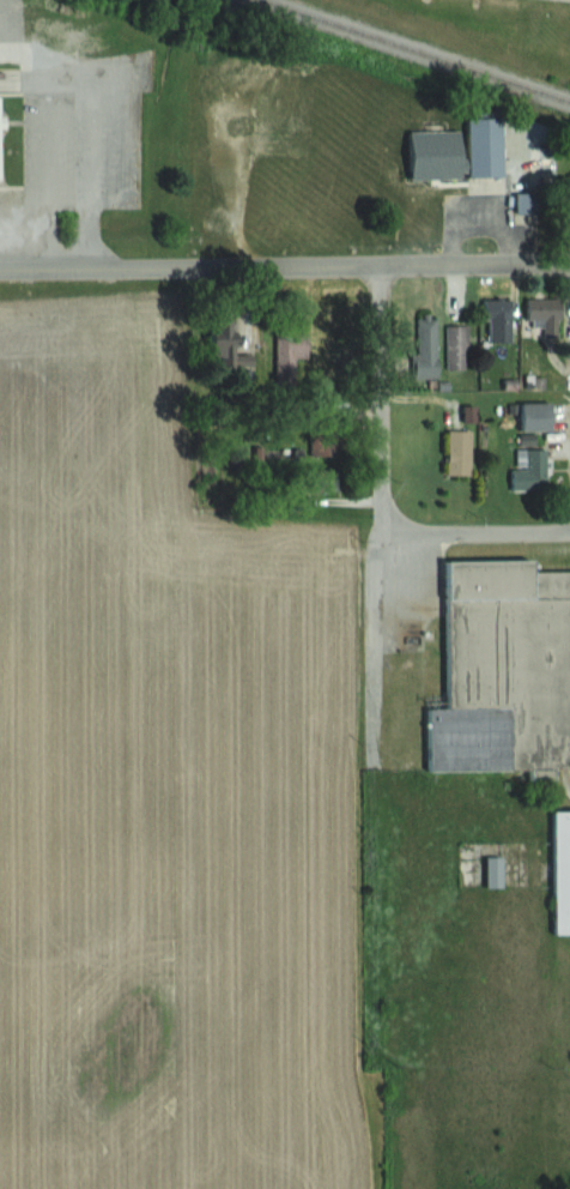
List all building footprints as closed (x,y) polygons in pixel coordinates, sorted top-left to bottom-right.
[(506,117),(468,117),(468,177),(506,177),(506,117)] [(515,343),(514,298),(488,298),(488,343),(515,343)] [(565,340),(565,299),(526,299),(526,322),(532,322),(532,340),(565,340)] [(440,318),(417,317),(416,378),(439,378),(440,318)] [(219,336),(220,351),(234,350),(235,366),(258,364),(255,323),(231,324),(232,335),(219,336)] [(447,370),(470,370),(470,325),(447,325),(447,370)] [(300,360),(311,360),(311,337),(277,337),(277,375),(300,375),(300,360)] [(557,430),(557,403),(522,403),(522,430),(557,430)] [(474,475),(474,431),(449,431),(449,475),(474,475)] [(517,447),(516,488),(550,489),(551,448),(517,447)] [(450,710),(434,710),(434,770),(569,770),(569,571),(540,571),(540,561),(449,561),(450,710)] [(558,812),(559,935),(569,935),(569,811),(558,812)] [(505,887),(505,874),(502,874),(502,857),(490,857),(490,887),(505,887)]
